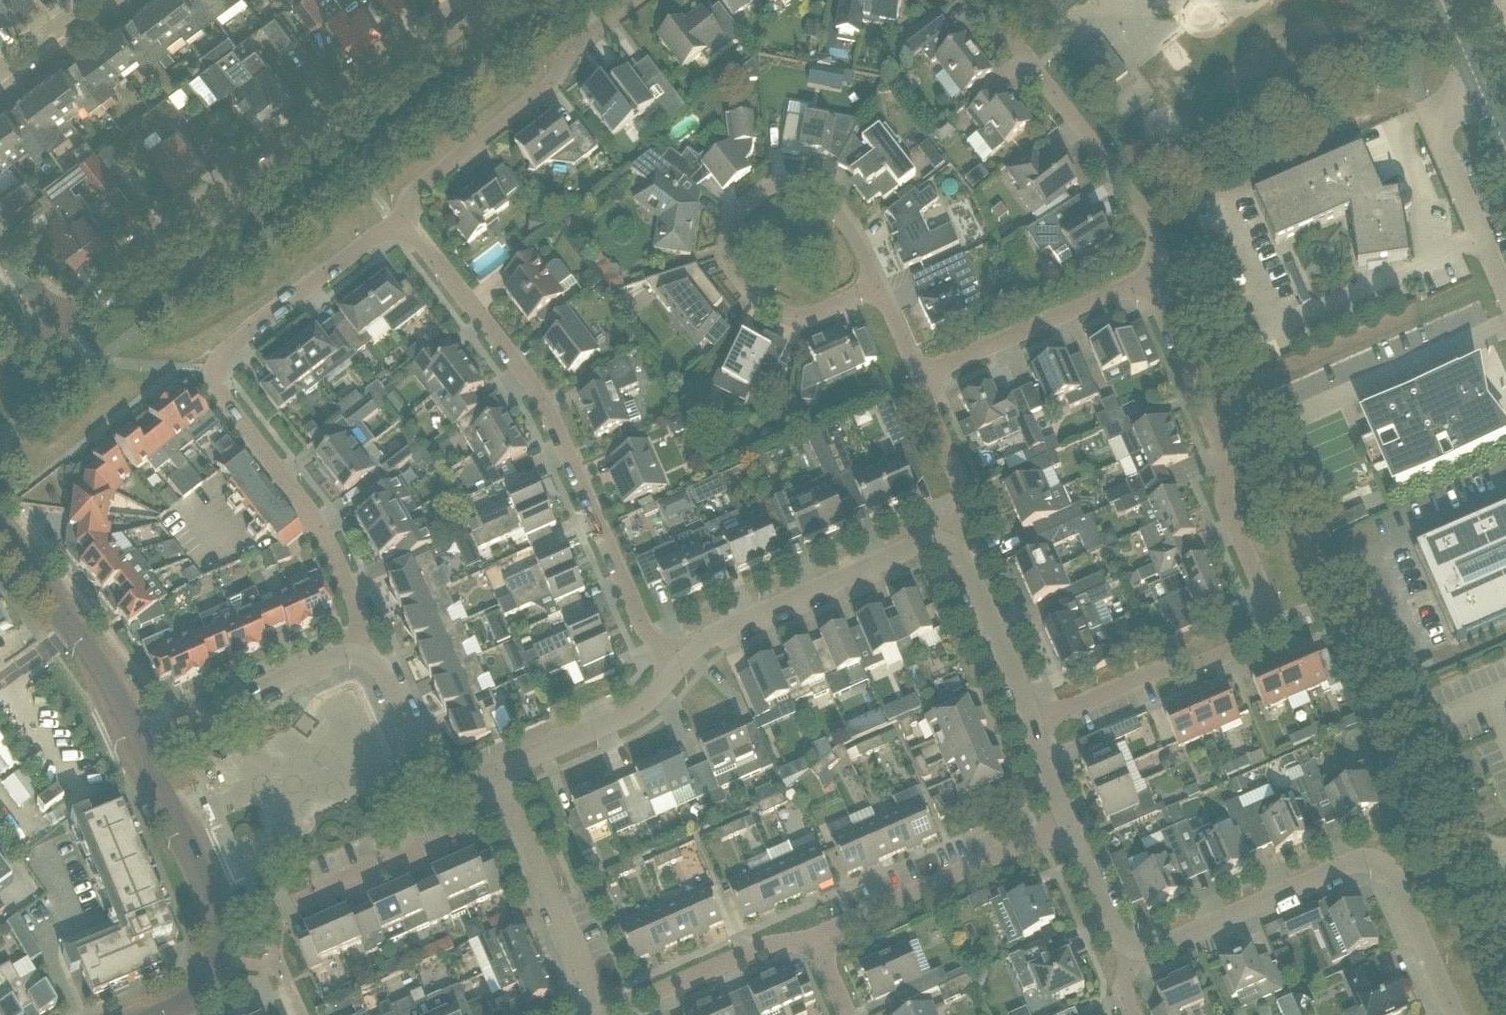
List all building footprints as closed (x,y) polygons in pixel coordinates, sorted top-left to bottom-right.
[(2,20),(17,9),(11,0),(0,0),(0,17),(2,20)] [(17,9),(29,0),(11,0),(17,9)] [(156,59),(160,56),(166,64),(175,57),(169,49),(166,44),(181,33),(176,25),(157,0),(150,0),(134,12),(135,14),(149,33),(142,39),(156,59)] [(176,25),(181,33),(183,32),(186,36),(201,26),(213,16),(201,0),(193,0),(190,2),(188,0),(157,0),(176,25)] [(213,16),(235,0),(201,0),(213,16)] [(213,16),(219,24),(247,3),(245,0),(235,0),(213,16)] [(293,1),(311,24),(326,13),(342,34),(354,50),(368,39),(339,0),(294,0),(293,1)] [(368,39),(383,28),(376,20),(373,16),(387,5),(391,9),(403,0),(362,0),(339,0),(368,39)] [(733,17),(758,0),(722,0),(733,17)] [(837,33),(839,33),(858,36),(860,37),(863,23),(879,26),(880,22),(897,25),(901,5),(902,0),(843,0),(843,1),(837,33)] [(1062,8),(1072,0),(1055,0),(1062,8)] [(660,41),(672,57),(682,69),(701,55),(708,65),(744,37),(731,22),(720,6),(719,6),(721,9),(710,18),(702,9),(684,23),(687,26),(682,30),(676,23),(663,33),(666,37),(660,41)] [(127,20),(142,39),(149,33),(135,14),(127,20)] [(291,37),(275,15),(263,24),(279,46),(291,37)] [(142,39),(127,20),(120,26),(134,45),(142,39)] [(118,24),(98,39),(119,67),(129,60),(130,61),(136,57),(144,68),(148,65),(156,59),(142,39),(134,45),(120,26),(118,24)] [(805,39),(819,42),(822,26),(808,24),(805,39)] [(919,30),(903,42),(900,45),(911,59),(921,51),(930,44),(919,30)] [(962,95),(977,84),(993,72),(965,36),(956,44),(947,31),(930,44),(921,51),(930,64),(935,60),(962,95)] [(220,55),(232,45),(234,44),(227,35),(213,45),(220,55)] [(119,67),(98,39),(77,55),(79,57),(93,75),(85,81),(99,101),(118,87),(114,82),(117,80),(112,72),(119,67)] [(1081,58),(1106,90),(1106,91),(1127,74),(1102,42),(1081,58)] [(220,55),(213,45),(199,55),(206,66),(220,55)] [(265,118),(279,107),(242,58),(232,45),(220,55),(206,66),(200,70),(217,91),(235,78),(265,118)] [(256,47),(242,58),(279,107),(293,97),(256,47)] [(71,62),(85,81),(93,75),(79,57),(71,62)] [(833,60),(820,57),(818,67),(831,69),(833,60)] [(177,86),(156,59),(148,65),(169,93),(177,86)] [(85,81),(71,62),(63,69),(77,87),(85,81)] [(61,66),(41,82),(62,110),(67,117),(84,104),(88,109),(99,101),(85,81),(77,87),(63,69),(61,66)] [(217,91),(200,70),(188,78),(198,91),(205,101),(211,96),(217,91)] [(584,94),(584,99),(593,112),(602,124),(603,123),(618,112),(627,124),(628,123),(654,104),(669,124),(687,110),(678,98),(666,82),(648,95),(629,70),(607,86),(602,80),(584,94)] [(833,71),(830,87),(842,89),(843,85),(845,73),(833,71)] [(188,78),(181,84),(191,97),(198,91),(188,78)] [(28,124),(47,149),(61,139),(57,133),(63,128),(54,115),(62,110),(41,82),(21,97),(22,99),(36,118),(28,124)] [(177,86),(169,93),(179,106),(191,97),(181,84),(177,86)] [(144,111),(155,125),(167,116),(168,117),(180,108),(179,106),(169,93),(144,111)] [(991,156),(1005,145),(1017,136),(1033,124),(1020,107),(1017,110),(1009,99),(1001,105),(992,94),(976,106),(966,113),(981,132),(976,136),(991,156)] [(14,105),(28,124),(36,118),(22,99),(14,105)] [(849,144),(853,136),(861,122),(834,117),(833,122),(806,117),(808,107),(790,104),(781,153),(800,156),(801,151),(828,156),(832,137),(838,138),(849,144)] [(28,124),(14,105),(6,111),(20,130),(28,124)] [(47,149),(28,124),(20,130),(6,111),(4,109),(0,112),(0,144),(4,150),(14,143),(16,146),(22,141),(27,148),(31,152),(32,152),(36,158),(47,149)] [(76,128),(67,117),(62,110),(54,115),(63,128),(57,133),(61,139),(76,128)] [(930,133),(942,123),(934,113),(922,123),(930,133)] [(688,151),(682,160),(684,162),(708,180),(712,177),(722,190),(729,189),(728,184),(735,183),(736,183),(751,172),(745,164),(746,164),(746,163),(747,162),(748,162),(748,161),(749,160),(750,159),(750,158),(751,157),(752,156),(752,155),(752,154),(753,153),(753,152),(753,151),(753,150),(754,150),(754,149),(754,148),(754,147),(754,146),(754,145),(754,144),(754,143),(754,142),(755,142),(754,122),(752,114),(731,116),(735,141),(716,155),(712,149),(699,159),(688,151)] [(167,116),(155,125),(154,126),(156,129),(162,137),(191,176),(205,165),(176,127),(168,117),(167,116)] [(598,149),(591,140),(579,124),(566,133),(554,117),(515,146),(530,165),(529,173),(545,175),(545,167),(561,155),(586,158),(598,149)] [(931,134),(941,146),(957,133),(947,121),(931,134)] [(110,142),(118,152),(140,134),(132,124),(110,142)] [(853,136),(849,144),(837,166),(849,173),(855,180),(857,178),(862,185),(856,189),(868,206),(880,196),(884,201),(915,177),(894,149),(899,146),(886,128),(861,147),(853,136)] [(178,186),(191,176),(162,137),(156,129),(142,140),(178,186)] [(4,150),(12,160),(27,148),(22,141),(16,146),(14,143),(4,150)] [(126,163),(118,152),(110,142),(97,152),(113,173),(126,163)] [(2,167),(12,160),(4,150),(0,144),(0,169),(2,168),(2,167)] [(93,148),(77,160),(88,173),(102,191),(115,181),(118,179),(113,173),(97,152),(93,148)] [(1363,149),(1255,197),(1276,245),(1350,213),(1358,267),(1410,259),(1410,262),(1411,261),(1404,216),(1405,215),(1406,215),(1407,214),(1408,214),(1408,213),(1409,212),(1410,212),(1410,211),(1411,210),(1411,209),(1411,208),(1412,207),(1412,206),(1412,205),(1412,204),(1412,203),(1411,202),(1411,201),(1410,200),(1410,199),(1409,198),(1408,197),(1407,196),(1406,195),(1405,195),(1404,195),(1403,194),(1402,194),(1401,194),(1401,191),(1398,191),(1399,196),(1384,198),(1363,149)] [(669,167),(676,172),(684,162),(681,160),(670,151),(662,162),(669,167)] [(1030,189),(1046,210),(1067,194),(1065,192),(1078,182),(1058,156),(1045,167),(1034,152),(1006,173),(1023,194),(1030,189)] [(676,172),(669,167),(662,162),(651,153),(630,169),(648,183),(634,201),(659,221),(654,250),(691,256),(699,207),(678,190),(679,189),(675,186),(682,177),(676,172)] [(593,161),(602,172),(610,165),(602,154),(593,161)] [(935,171),(945,164),(939,156),(929,163),(935,171)] [(77,160),(61,172),(72,185),(88,173),(77,160)] [(981,166),(965,180),(973,190),(989,178),(981,166)] [(91,252),(105,242),(100,235),(106,230),(91,210),(94,207),(80,189),(77,192),(72,185),(61,172),(41,187),(53,203),(61,213),(91,252)] [(509,206),(505,200),(484,174),(471,185),(475,190),(450,209),(463,226),(458,230),(469,244),(487,230),(480,222),(492,212),(495,216),(509,206)] [(11,209),(28,197),(35,192),(25,178),(18,184),(2,196),(11,209)] [(129,200),(115,181),(102,191),(116,210),(129,200)] [(916,192),(900,204),(884,217),(885,217),(888,215),(897,226),(893,228),(897,236),(891,239),(896,250),(895,251),(904,270),(922,262),(959,244),(951,226),(930,236),(920,216),(939,201),(930,189),(920,197),(916,192)] [(45,208),(37,198),(17,214),(25,224),(45,208)] [(1080,199),(1063,210),(1026,232),(1041,255),(1050,250),(1064,273),(1098,260),(1094,252),(1113,240),(1100,219),(1092,224),(1086,215),(1089,213),(1080,199)] [(77,263),(91,252),(61,213),(47,224),(77,263)] [(544,218),(531,217),(528,233),(542,235),(544,218)] [(567,221),(569,233),(582,231),(580,220),(567,221)] [(570,277),(560,264),(555,263),(545,271),(533,255),(507,274),(522,293),(512,300),(529,323),(558,301),(558,302),(566,296),(558,286),(570,277)] [(978,286),(969,268),(963,256),(947,264),(929,272),(939,292),(919,302),(932,330),(968,313),(960,295),(978,286)] [(606,260),(595,268),(603,279),(610,275),(611,266),(606,260)] [(1289,276),(1298,273),(1294,264),(1286,268),(1289,276)] [(610,275),(603,279),(605,282),(612,278),(619,279),(621,272),(617,267),(611,266),(610,275)] [(679,273),(646,283),(668,313),(676,312),(701,345),(722,321),(714,311),(722,301),(710,285),(703,287),(698,266),(679,273)] [(365,294),(363,295),(383,321),(393,335),(427,309),(407,283),(396,291),(386,277),(376,286),(373,284),(365,290),(365,294)] [(612,278),(605,282),(613,293),(624,289),(624,285),(619,279),(612,278)] [(1037,290),(1033,292),(1023,288),(1021,283),(1016,286),(1023,303),(1039,296),(1037,290)] [(602,302),(606,302),(610,299),(611,294),(605,288),(600,287),(597,290),(596,295),(602,302)] [(997,306),(1010,310),(1016,297),(1002,293),(997,306)] [(340,334),(355,354),(356,355),(373,343),(368,336),(373,332),(371,330),(383,321),(363,295),(361,297),(357,296),(350,302),(350,305),(340,313),(350,326),(340,334)] [(544,326),(553,337),(550,339),(555,345),(550,349),(570,376),(600,352),(576,320),(577,320),(568,308),(544,326)] [(329,373),(355,354),(340,334),(336,329),(323,339),(317,330),(292,350),(314,379),(326,369),(329,373)] [(880,361),(867,331),(854,337),(856,343),(845,348),(839,335),(809,348),(808,346),(807,346),(814,363),(813,367),(805,370),(805,372),(804,372),(802,394),(823,385),(880,361)] [(721,374),(714,388),(746,403),(759,375),(771,380),(786,347),(773,341),(770,348),(743,335),(738,347),(735,345),(728,358),(732,360),(724,375),(721,374)] [(1132,376),(1141,371),(1160,363),(1151,343),(1139,348),(1134,337),(1129,335),(1112,342),(1110,337),(1090,346),(1098,364),(1102,375),(1127,365),(1132,376)] [(273,378),(260,387),(279,412),(305,393),(307,395),(319,386),(314,379),(292,350),(267,370),(273,378)] [(408,372),(430,400),(443,390),(471,369),(457,351),(441,363),(433,353),(437,351),(436,350),(408,372)] [(1037,365),(1033,375),(1036,384),(1041,385),(1044,392),(1050,407),(1065,400),(1070,409),(1099,397),(1081,356),(1080,357),(1085,368),(1072,373),(1065,357),(1050,363),(1045,361),(1037,365)] [(585,412),(596,438),(632,423),(640,419),(634,404),(626,407),(620,394),(639,385),(627,357),(607,369),(608,372),(606,373),(587,381),(593,394),(580,400),(582,405),(585,404),(588,411),(585,412)] [(781,381),(787,368),(780,364),(774,377),(781,381)] [(1458,372),(1363,412),(1374,437),(1361,442),(1374,473),(1387,467),(1396,488),(1505,440),(1505,433),(1457,368),(1456,369),(1458,372)] [(452,429),(457,425),(480,407),(476,409),(469,399),(484,387),(471,369),(443,390),(430,400),(452,429)] [(884,376),(873,381),(883,403),(893,398),(884,376)] [(366,399),(368,402),(378,394),(384,390),(378,383),(367,392),(366,399)] [(208,414),(207,415),(195,399),(196,398),(185,384),(173,393),(175,395),(161,406),(183,434),(192,445),(193,446),(217,426),(208,414)] [(992,387),(964,399),(979,434),(984,445),(988,447),(996,443),(991,432),(1017,421),(1019,426),(1032,420),(1030,415),(1020,393),(1009,398),(1008,395),(998,400),(992,387)] [(1032,388),(1020,393),(1030,415),(1042,410),(1032,388)] [(384,401),(390,397),(384,390),(378,394),(384,401)] [(390,397),(384,401),(387,405),(395,416),(407,407),(395,393),(390,397)] [(384,401),(378,394),(368,402),(364,405),(344,421),(352,431),(353,432),(378,413),(378,412),(387,405),(384,401)] [(344,421),(364,405),(358,397),(337,412),(344,421)] [(1105,413),(1106,414),(1112,428),(1123,423),(1123,422),(1124,422),(1114,398),(1101,404),(1105,413)] [(178,455),(192,445),(183,434),(161,406),(148,416),(147,414),(136,422),(160,452),(168,462),(178,455)] [(484,451),(516,432),(504,413),(486,423),(478,410),(480,408),(480,407),(457,425),(475,456),(484,451)] [(1097,418),(1103,432),(1112,428),(1106,414),(1097,418)] [(411,415),(400,423),(408,433),(419,425),(411,415)] [(1319,436),(1332,430),(1325,416),(1312,421),(1319,436)] [(667,423),(672,436),(685,431),(680,417),(667,423)] [(1130,460),(1179,438),(1170,417),(1129,436),(1123,423),(1112,428),(1103,432),(1108,445),(1121,439),(1130,460)] [(1030,452),(1043,446),(1043,444),(1032,420),(1019,426),(1030,452)] [(878,473),(893,506),(916,496),(905,470),(917,465),(898,421),(885,427),(896,454),(891,456),(885,458),(889,468),(878,473)] [(160,452),(136,422),(126,430),(128,432),(114,443),(126,459),(136,471),(146,463),(155,475),(169,464),(168,462),(160,452)] [(352,431),(317,458),(324,467),(321,469),(328,478),(373,444),(375,442),(362,425),(353,432),(352,431)] [(835,426),(820,433),(828,451),(843,445),(835,426)] [(313,444),(322,436),(315,428),(306,435),(313,444)] [(494,487),(503,483),(518,477),(509,462),(527,452),(516,432),(484,451),(490,461),(481,466),(494,487)] [(829,485),(841,481),(840,478),(828,451),(820,433),(807,438),(825,479),(828,486),(829,485)] [(1179,438),(1130,460),(1138,477),(1126,482),(1133,498),(1159,486),(1170,482),(1164,469),(1188,458),(1179,438)] [(1055,439),(1043,444),(1043,446),(1048,456),(1055,453),(1060,451),(1055,439)] [(440,441),(430,447),(436,457),(446,451),(440,441)] [(666,487),(647,443),(613,458),(623,481),(615,485),(625,505),(666,487)] [(376,470),(380,467),(379,466),(386,461),(373,444),(328,478),(336,488),(338,486),(345,494),(376,470)] [(1030,452),(1023,455),(1027,465),(1048,456),(1043,446),(1030,452)] [(379,466),(380,467),(388,478),(413,458),(404,447),(386,461),(379,466)] [(75,472),(109,492),(128,477),(106,449),(93,460),(91,457),(75,470),(76,471),(75,472)] [(236,450),(221,462),(216,466),(238,494),(226,504),(234,515),(242,509),(254,524),(246,530),(255,541),(267,532),(278,546),(282,550),(286,547),(303,534),(236,450)] [(751,455),(754,462),(756,461),(757,460),(761,458),(758,452),(751,455)] [(1014,510),(1051,494),(1042,475),(1061,466),(1055,453),(1048,456),(1027,465),(1033,478),(1005,490),(1014,510)] [(757,460),(756,461),(760,468),(769,464),(766,456),(761,458),(757,460)] [(192,493),(202,485),(186,466),(177,473),(192,493)] [(869,516),(893,506),(878,473),(865,479),(861,469),(840,478),(841,481),(847,495),(858,490),(869,516)] [(109,496),(109,492),(75,472),(74,474),(73,474),(70,494),(73,494),(71,511),(106,515),(109,496)] [(177,473),(167,481),(182,501),(192,493),(177,473)] [(476,517),(477,520),(482,531),(549,502),(547,496),(544,498),(537,481),(531,484),(526,473),(518,477),(503,483),(507,494),(510,502),(476,517)] [(155,477),(147,482),(154,490),(161,485),(155,477)] [(369,540),(406,518),(400,507),(411,500),(399,480),(389,486),(372,496),(379,507),(357,520),(369,540)] [(459,484),(448,489),(454,502),(465,497),(459,484)] [(711,502),(703,485),(690,491),(697,508),(711,502)] [(1133,498),(1121,504),(1124,512),(1126,515),(1141,508),(1144,515),(1142,516),(1148,529),(1158,525),(1186,513),(1177,491),(1164,497),(1159,486),(1133,498)] [(804,545),(826,535),(811,502),(805,488),(784,498),(784,496),(771,502),(784,530),(795,525),(804,545)] [(1051,519),(1056,531),(1084,519),(1078,505),(1071,508),(1063,489),(1051,494),(1014,510),(1023,531),(1051,519)] [(178,504),(168,491),(159,497),(169,510),(178,504)] [(811,502),(826,535),(847,526),(833,493),(811,502)] [(686,494),(659,506),(666,521),(693,509),(686,494)] [(652,498),(639,504),(642,511),(655,505),(652,498)] [(473,535),(472,535),(479,551),(523,531),(526,539),(527,539),(532,549),(555,539),(550,529),(556,526),(549,510),(552,509),(549,502),(482,531),(473,535)] [(760,564),(781,555),(772,535),(784,530),(771,502),(759,507),(766,522),(746,531),(745,531),(760,564)] [(1121,504),(1114,507),(1117,515),(1124,512),(1121,504)] [(646,518),(658,513),(655,505),(642,511),(646,518)] [(104,535),(106,515),(71,511),(69,528),(66,527),(64,547),(65,547),(65,549),(103,539),(104,535)] [(1417,549),(1417,550),(1421,549),(1437,586),(1447,582),(1454,599),(1445,603),(1461,640),(1457,642),(1458,643),(1505,622),(1505,511),(1417,549)] [(1158,525),(1148,529),(1140,533),(1148,554),(1153,567),(1154,567),(1181,555),(1176,544),(1196,535),(1186,513),(1158,525)] [(706,531),(720,564),(732,559),(738,574),(760,564),(745,531),(746,531),(737,514),(713,525),(714,528),(706,531)] [(426,548),(436,542),(424,522),(413,529),(406,518),(369,540),(381,560),(402,547),(409,558),(426,548)] [(482,531),(477,520),(468,524),(473,535),(482,531)] [(1043,552),(1016,564),(1025,584),(1062,568),(1053,548),(1080,536),(1074,523),(1056,531),(1038,539),(1043,552)] [(1112,530),(1100,536),(1105,548),(1118,543),(1112,530)] [(709,569),(720,564),(706,531),(694,536),(690,535),(674,542),(673,545),(675,551),(680,560),(694,593),(715,584),(709,569)] [(66,552),(65,552),(71,560),(78,568),(80,566),(90,580),(118,558),(135,552),(121,534),(103,539),(65,549),(66,552)] [(470,537),(457,543),(468,569),(481,564),(470,537)] [(505,583),(511,598),(578,568),(576,562),(573,563),(566,547),(560,550),(555,539),(532,549),(536,560),(539,568),(505,583)] [(1119,558),(1122,551),(1118,543),(1105,549),(1111,561),(1119,558)] [(164,548),(170,561),(183,557),(175,545),(164,548)] [(675,551),(673,545),(636,561),(649,589),(664,583),(672,602),(694,593),(680,560),(675,551)] [(278,546),(271,549),(278,565),(291,559),(286,547),(282,550),(278,546)] [(98,595),(106,605),(137,582),(129,571),(142,561),(135,552),(118,558),(90,580),(100,593),(98,595)] [(446,589),(452,587),(444,567),(439,572),(431,554),(387,573),(392,585),(390,586),(392,590),(388,593),(399,605),(401,610),(420,601),(439,593),(438,592),(446,589)] [(1154,567),(1159,577),(1169,600),(1171,598),(1215,579),(1205,557),(1185,566),(1181,555),(1154,567)] [(151,572),(142,561),(129,571),(137,582),(149,573),(151,572)] [(1142,584),(1159,577),(1154,567),(1153,567),(1138,574),(1142,584)] [(201,578),(193,568),(183,574),(189,585),(201,578)] [(581,574),(578,568),(511,598),(499,603),(505,618),(553,597),(561,615),(584,605),(579,595),(585,592),(578,576),(581,574)] [(1034,605),(1071,589),(1062,568),(1025,584),(1034,605)] [(167,597),(149,573),(137,582),(156,606),(167,597)] [(306,584),(289,592),(305,629),(323,621),(319,612),(330,607),(316,574),(304,579),(306,584)] [(1101,575),(1074,586),(1080,600),(1107,588),(1101,575)] [(1177,620),(1170,624),(1176,636),(1209,621),(1204,610),(1225,601),(1215,579),(1171,598),(1178,614),(1176,616),(1177,620)] [(137,582),(106,605),(115,615),(117,614),(127,627),(135,622),(156,606),(137,582)] [(186,588),(192,599),(198,596),(201,589),(198,582),(186,588)] [(492,588),(499,603),(511,598),(505,583),(492,588)] [(1065,621),(1045,630),(1054,650),(1090,634),(1102,628),(1094,608),(1112,600),(1107,588),(1080,600),(1060,608),(1065,621)] [(420,601),(403,609),(407,620),(405,621),(407,625),(403,628),(414,640),(416,644),(418,643),(435,636),(454,628),(453,627),(447,614),(455,609),(446,589),(438,592),(439,593),(420,601)] [(262,637),(273,633),(262,607),(259,601),(254,591),(242,596),(242,612),(232,617),(248,654),(266,647),(262,637)] [(262,607),(273,633),(284,628),(288,637),(305,629),(289,592),(272,599),(270,596),(259,601),(262,607)] [(899,619),(886,625),(897,649),(900,657),(903,656),(921,648),(918,640),(933,634),(917,596),(893,606),(899,619)] [(534,649),(540,663),(541,664),(607,634),(605,628),(602,629),(594,613),(589,616),(584,605),(561,615),(565,626),(568,634),(534,649)] [(163,622),(156,606),(135,622),(139,632),(163,622)] [(854,648),(861,665),(864,673),(885,664),(882,656),(897,649),(881,611),(857,622),(866,642),(854,648)] [(501,613),(487,616),(493,643),(507,640),(501,613)] [(216,628),(205,633),(216,658),(227,653),(231,662),(248,654),(232,617),(214,624),(216,628)] [(435,636),(418,643),(422,654),(420,655),(422,659),(418,662),(429,675),(431,679),(433,678),(450,670),(469,662),(468,661),(462,648),(470,643),(461,623),(453,627),(454,628),(435,636)] [(846,672),(861,665),(854,648),(845,627),(822,637),(830,658),(818,663),(829,689),(830,692),(833,699),(853,690),(849,680),(850,680),(846,672)] [(173,687),(191,679),(175,642),(170,632),(141,644),(158,683),(169,678),(173,687)] [(216,658),(205,633),(194,638),(192,634),(175,642),(191,679),(209,672),(205,662),(216,658)] [(1149,648),(1145,639),(1142,633),(1130,638),(1136,653),(1149,648)] [(123,634),(119,638),(125,645),(129,642),(123,634)] [(535,665),(535,666),(542,680),(581,663),(584,671),(579,673),(585,686),(615,673),(609,660),(614,658),(607,642),(610,640),(607,634),(541,664),(540,663),(535,665)] [(1089,659),(1095,671),(1129,656),(1121,638),(1097,649),(1090,634),(1054,650),(1063,671),(1089,659)] [(1152,636),(1145,639),(1149,648),(1159,643),(1157,638),(1154,636),(1152,636)] [(830,692),(829,689),(818,663),(809,643),(786,653),(795,674),(782,679),(789,697),(793,705),(813,696),(815,699),(830,692)] [(516,645),(505,649),(511,662),(521,657),(516,645)] [(1314,654),(1294,663),(1306,692),(1319,686),(1323,693),(1341,685),(1335,670),(1323,674),(1314,654)] [(450,670),(433,678),(438,689),(435,690),(437,694),(433,697),(443,709),(445,713),(448,712),(465,705),(483,697),(483,696),(477,683),(485,677),(476,658),(468,661),(469,662),(450,670)] [(797,715),(793,705),(789,697),(782,679),(773,659),(750,669),(759,689),(747,694),(745,690),(744,690),(757,720),(778,711),(783,721),(797,715)] [(1306,692),(1294,663),(1274,672),(1286,701),(1305,692),(1306,692)] [(535,666),(527,669),(534,684),(542,680),(535,666)] [(1265,710),(1286,701),(1274,672),(1253,681),(1265,710)] [(952,676),(932,685),(940,703),(943,702),(954,697),(960,695),(952,676)] [(523,696),(534,691),(528,678),(517,683),(523,696)] [(465,705),(448,712),(452,723),(450,724),(452,728),(448,731),(458,744),(460,748),(492,734),(496,744),(503,741),(516,735),(504,708),(499,710),(492,693),(491,692),(483,696),(483,697),(465,705)] [(1207,701),(1220,730),(1241,721),(1228,692),(1207,701)] [(885,722),(919,713),(916,699),(881,708),(885,722)] [(558,711),(555,703),(553,700),(543,705),(548,716),(558,711)] [(1200,739),(1220,730),(1207,701),(1187,710),(1200,739)] [(980,729),(987,726),(981,713),(974,716),(968,702),(926,720),(944,761),(986,742),(980,729)] [(1200,739),(1187,710),(1166,719),(1179,748),(1200,739)] [(910,728),(918,725),(913,715),(905,718),(910,728)] [(1358,726),(1354,716),(1343,721),(1346,731),(1358,726)] [(910,728),(905,718),(897,722),(902,732),(910,728)] [(1135,719),(1100,735),(1105,747),(1140,731),(1135,719)] [(865,724),(848,732),(852,742),(869,734),(865,724)] [(741,781),(761,772),(773,768),(763,743),(751,748),(742,727),(737,729),(736,725),(724,730),(726,734),(721,736),(735,768),(741,781)] [(1362,736),(1358,726),(1346,731),(1341,733),(1345,743),(1362,736)] [(910,728),(902,732),(906,741),(914,738),(910,728)] [(1305,743),(1316,738),(1312,729),(1301,734),(1305,743)] [(873,753),(899,741),(895,731),(869,743),(873,753)] [(1301,734),(1290,739),(1294,748),(1305,743),(1301,734)] [(709,764),(697,769),(709,796),(721,791),(720,790),(741,781),(735,768),(721,736),(700,745),(709,764)] [(812,747),(820,764),(821,763),(832,754),(833,754),(827,740),(812,747)] [(944,761),(953,783),(961,801),(1004,783),(997,769),(1004,766),(998,752),(992,755),(986,742),(944,761)] [(873,753),(869,743),(857,749),(861,758),(873,753)] [(1081,762),(1090,782),(1123,768),(1114,748),(1081,762)] [(839,762),(832,754),(821,763),(829,771),(839,762)] [(678,755),(657,764),(671,796),(677,810),(698,801),(709,796),(697,769),(686,773),(678,755)] [(1293,756),(1281,761),(1284,769),(1296,764),(1293,756)] [(1171,757),(1163,760),(1161,766),(1164,773),(1175,768),(1171,757)] [(915,762),(919,771),(927,768),(923,758),(915,762)] [(1235,764),(1238,772),(1250,767),(1246,759),(1235,764)] [(805,761),(792,767),(796,778),(810,773),(805,761)] [(1346,785),(1360,817),(1380,809),(1369,784),(1377,781),(1369,761),(1351,770),(1355,781),(1346,785)] [(821,763),(820,764),(811,771),(818,780),(829,771),(821,763)] [(644,791),(633,796),(646,824),(656,820),(657,820),(651,805),(671,796),(657,764),(636,773),(644,791)] [(1224,769),(1228,777),(1238,772),(1235,764),(1224,769)] [(792,767),(779,772),(784,783),(796,778),(792,767)] [(923,781),(931,778),(927,768),(919,771),(923,781)] [(1090,782),(1099,802),(1131,788),(1123,768),(1090,782)] [(834,784),(829,771),(818,780),(822,789),(834,784)] [(1318,773),(1305,779),(1318,807),(1330,802),(1340,826),(1360,817),(1346,785),(1341,773),(1322,781),(1318,773)] [(1235,794),(1247,789),(1242,777),(1230,782),(1235,794)] [(1282,813),(1296,845),(1316,837),(1305,813),(1318,807),(1305,779),(1292,785),(1294,790),(1275,798),(1282,813)] [(646,824),(633,796),(621,801),(614,783),(609,785),(607,781),(596,786),(597,790),(593,792),(607,824),(613,838),(646,824)] [(771,786),(765,788),(755,793),(761,805),(770,801),(777,798),(771,786)] [(1190,800),(1201,795),(1197,786),(1186,791),(1190,800)] [(1131,788),(1099,802),(1107,822),(1133,811),(1138,823),(1158,814),(1155,808),(1149,794),(1136,799),(1131,788)] [(570,828),(583,857),(595,851),(587,833),(607,824),(593,792),(572,801),(581,823),(570,828)] [(909,793),(894,800),(898,811),(914,847),(937,837),(929,819),(921,801),(914,804),(909,793)] [(775,810),(787,805),(783,795),(777,798),(770,801),(775,810)] [(932,801),(936,811),(944,807),(940,798),(932,801)] [(1243,812),(1252,833),(1264,827),(1276,854),(1296,845),(1282,813),(1275,798),(1244,812),(1243,812)] [(1213,830),(1232,874),(1252,865),(1240,838),(1252,833),(1243,812),(1244,812),(1239,800),(1225,806),(1231,821),(1213,829),(1213,830)] [(775,810),(770,801),(761,805),(758,806),(763,816),(775,810)] [(944,807),(949,817),(956,814),(952,804),(944,807)] [(1164,804),(1155,808),(1158,814),(1161,813),(1166,811),(1164,804)] [(941,821),(949,817),(944,807),(936,811),(941,821)] [(62,957),(69,973),(79,969),(91,999),(160,970),(149,943),(170,934),(174,945),(175,944),(120,811),(90,823),(86,814),(70,821),(74,830),(79,828),(122,929),(128,927),(131,935),(75,958),(72,953),(62,957)] [(876,820),(892,856),(914,847),(898,811),(876,820)] [(1167,825),(1171,823),(1170,820),(1166,811),(1161,813),(1167,825)] [(1182,814),(1170,820),(1171,823),(1174,829),(1186,823),(1182,814)] [(662,834),(656,820),(646,824),(652,839),(662,834)] [(876,820),(855,830),(870,866),(892,856),(876,820)] [(742,822),(730,827),(734,837),(746,832),(742,822)] [(1186,823),(1174,829),(1187,858),(1199,853),(1212,882),(1232,874),(1213,830),(1213,829),(1212,828),(1193,836),(1187,823),(1186,823)] [(730,827),(718,833),(722,842),(734,837),(730,827)] [(1187,858),(1174,829),(1161,835),(1165,845),(1146,853),(1147,855),(1154,871),(1168,902),(1187,893),(1174,863),(1187,858)] [(848,876),(870,866),(855,830),(832,840),(848,876)] [(643,847),(646,855),(657,850),(653,842),(643,847)] [(810,892),(795,856),(789,843),(767,853),(773,866),(789,902),(810,892)] [(795,856),(810,892),(833,882),(817,846),(795,856)] [(683,859),(679,850),(666,855),(671,865),(683,859)] [(1124,853),(1111,859),(1123,885),(1135,880),(1136,879),(1124,853)] [(454,864),(472,906),(492,897),(492,898),(505,892),(490,859),(479,864),(475,855),(454,864)] [(671,865),(666,855),(654,860),(658,870),(671,865)] [(624,877),(636,871),(632,862),(619,867),(624,877)] [(437,883),(426,888),(441,922),(452,918),(453,919),(465,914),(464,910),(473,907),(472,906),(454,864),(432,873),(437,883)] [(601,866),(590,871),(593,878),(604,873),(601,866)] [(773,866),(751,875),(767,911),(789,902),(773,866)] [(13,884),(1,868),(0,867),(0,893),(13,884)] [(624,877),(619,867),(607,872),(611,882),(624,877)] [(1154,871),(1136,879),(1135,880),(1148,910),(1168,902),(1154,871)] [(767,911),(751,875),(728,885),(744,921),(767,911)] [(441,922),(426,888),(416,892),(411,883),(390,892),(404,924),(410,935),(429,926),(441,922)] [(1008,903),(1024,939),(1041,932),(1039,929),(1055,922),(1042,891),(1026,898),(1025,895),(1020,897),(1015,886),(998,893),(1003,905),(1008,903)] [(685,898),(701,934),(723,924),(708,888),(685,898)] [(989,891),(968,900),(974,913),(990,906),(988,902),(993,900),(989,891)] [(404,924),(390,892),(369,902),(373,911),(362,916),(374,943),(385,938),(389,944),(410,935),(404,924)] [(663,907),(679,943),(701,934),(685,898),(663,907)] [(1333,964),(1348,958),(1379,945),(1361,904),(1330,918),(1341,943),(1326,949),(1333,964)] [(1324,923),(1317,906),(1281,922),(1289,938),(1324,923)] [(641,917),(657,953),(679,943),(663,907),(641,917)] [(376,946),(374,943),(362,916),(352,921),(348,911),(326,920),(340,952),(361,943),(367,956),(379,951),(376,945),(376,946)] [(18,917),(6,924),(7,924),(30,963),(41,956),(18,917)] [(634,963),(657,953),(641,917),(619,927),(634,963)] [(340,952),(326,920),(305,930),(309,939),(298,944),(310,971),(322,966),(320,961),(340,952)] [(479,940),(493,971),(536,953),(526,931),(514,937),(510,926),(479,940)] [(454,951),(449,940),(433,946),(438,957),(445,954),(454,951)] [(1009,959),(1023,993),(1035,988),(1040,1000),(1051,1004),(1067,997),(1085,989),(1073,962),(1059,958),(1056,959),(1049,942),(1009,959)] [(938,990),(949,985),(942,970),(921,979),(907,947),(879,959),(877,954),(860,962),(859,960),(858,960),(875,1000),(917,982),(923,997),(938,990)] [(459,950),(447,955),(452,965),(461,961),(462,956),(459,950)] [(1282,991),(1279,984),(1271,965),(1260,970),(1251,951),(1222,964),(1229,979),(1224,981),(1232,999),(1257,988),(1262,1000),(1282,991)] [(1285,951),(1275,956),(1283,973),(1293,969),(1285,951)] [(536,953),(493,971),(502,993),(517,986),(545,974),(536,953)] [(402,959),(386,966),(392,978),(407,971),(402,959)] [(18,1014),(32,1007),(36,1014),(42,1014),(56,1007),(36,974),(20,983),(10,966),(0,971),(0,985),(2,989),(18,1014)] [(804,1008),(816,1002),(806,979),(795,984),(789,970),(768,979),(784,1014),(792,1014),(789,1009),(802,1003),(804,1008)] [(985,970),(970,976),(976,991),(977,992),(984,989),(988,978),(985,970)] [(1343,1014),(1399,1014),(1401,1014),(1402,1011),(1407,1009),(1394,979),(1381,985),(1375,972),(1361,979),(1358,972),(1346,977),(1359,1008),(1343,1014)] [(514,1004),(519,1014),(546,1014),(548,1014),(542,1001),(555,995),(545,974),(517,986),(523,1000),(514,1004)] [(1184,1014),(1204,1005),(1199,992),(1191,974),(1169,983),(1171,986),(1157,992),(1165,1010),(1152,1014),(1184,1014)] [(967,977),(949,985),(938,990),(945,1005),(976,991),(970,976),(967,977)] [(357,992),(369,987),(366,979),(354,984),(357,992)] [(742,1007),(746,1014),(784,1014),(768,979),(748,989),(753,1002),(742,1007)] [(345,997),(357,992),(354,984),(342,989),(345,997)] [(468,1007),(459,987),(427,1000),(434,1014),(471,1014),(468,1007)] [(1316,1004),(1308,988),(1292,996),(1294,1001),(1300,1012),(1316,1004)] [(18,1014),(2,989),(0,990),(0,1014),(18,1014)] [(708,1014),(746,1014),(742,1007),(731,1011),(725,998),(704,1008),(708,1014)] [(1281,1014),(1299,1014),(1291,998),(1277,1004),(1281,1014)] [(427,1000),(415,1006),(412,999),(392,1008),(395,1014),(434,1014),(427,1000)] [(468,1007),(471,1014),(493,1014),(486,1000),(468,1007)] [(932,1006),(911,1014),(936,1014),(932,1006)]
